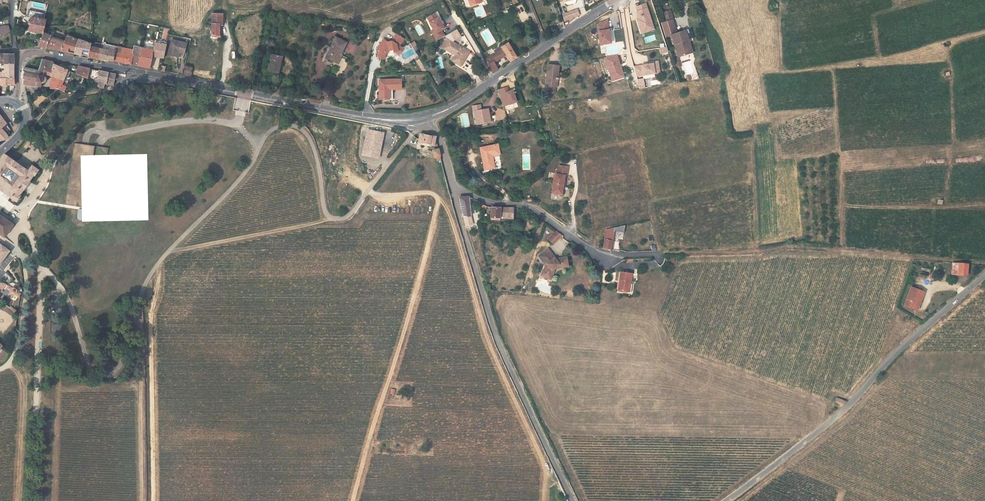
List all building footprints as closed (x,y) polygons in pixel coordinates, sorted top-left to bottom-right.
[(565,6),(567,6),(568,11),(584,7),(583,0),(563,0),(565,6)] [(633,6),(641,34),(654,30),(646,2),(633,6)] [(563,21),(579,18),(578,10),(562,13),(563,21)] [(214,24),(216,24),(217,24),(217,14),(207,14),(207,34),(214,35),(214,24)] [(423,23),(431,19),(428,14),(421,19),(423,23)] [(664,25),(669,23),(667,14),(661,15),(664,24),(664,25)] [(38,19),(25,16),(23,29),(36,32),(38,19)] [(427,35),(430,42),(438,37),(435,31),(438,29),(431,18),(431,19),(423,23),(427,31),(429,34),(427,35)] [(599,46),(611,44),(607,21),(595,23),(599,46)] [(662,40),(668,38),(673,36),(669,23),(664,25),(664,24),(658,26),(662,40)] [(57,49),(60,38),(45,35),(46,30),(40,29),(39,33),(36,32),(33,45),(35,45),(57,49)] [(674,60),(687,57),(683,44),(686,43),(682,33),(673,36),(668,38),(674,60)] [(395,53),(398,48),(394,46),(398,39),(390,34),(386,41),(382,42),(377,39),(371,49),(374,51),(372,56),(378,59),(379,57),(379,55),(380,52),(382,53),(383,51),(387,50),(388,52),(389,52),(393,51),(395,53)] [(70,52),(73,39),(60,35),(60,38),(57,49),(70,52)] [(321,58),(330,62),(334,54),(336,55),(342,43),(331,37),(321,58)] [(88,43),(74,38),(73,39),(70,52),(85,55),(87,46),(88,43)] [(162,56),(171,58),(178,59),(181,44),(165,41),(162,56)] [(414,41),(410,43),(414,51),(419,50),(414,41)] [(455,68),(464,54),(443,41),(442,44),(439,42),(435,47),(438,49),(439,51),(450,57),(446,63),(455,68)] [(85,55),(96,57),(99,44),(90,42),(91,46),(87,46),(85,55)] [(667,52),(664,42),(658,44),(660,54),(667,52)] [(398,47),(402,52),(406,49),(408,48),(405,43),(398,47)] [(96,57),(108,60),(110,52),(116,53),(117,48),(99,44),(96,57)] [(146,57),(156,59),(159,46),(149,44),(147,51),(146,57)] [(489,53),(489,55),(479,61),(487,73),(493,70),(490,65),(502,57),(505,62),(511,58),(503,44),(499,47),(498,46),(497,47),(497,48),(489,53)] [(110,52),(108,60),(133,65),(136,49),(129,47),(129,50),(117,48),(116,53),(110,52)] [(146,57),(147,51),(136,49),(133,65),(143,68),(146,57)] [(409,54),(402,58),(404,62),(413,57),(410,53),(409,54)] [(611,82),(624,78),(617,54),(603,58),(611,82)] [(262,71),(273,74),(274,70),(275,70),(279,58),(266,55),(262,71)] [(0,57),(0,67),(9,67),(9,57),(0,57)] [(47,62),(42,60),(38,71),(44,73),(42,79),(46,81),(41,95),(65,93),(64,88),(62,87),(68,72),(47,62)] [(658,62),(634,65),(635,77),(643,76),(643,78),(654,77),(654,74),(659,73),(658,62)] [(178,75),(185,77),(188,65),(180,63),(178,75)] [(8,81),(9,67),(0,67),(0,82),(8,81)] [(546,67),(545,73),(544,88),(549,88),(553,89),(555,89),(557,68),(546,67)] [(89,71),(78,68),(76,76),(87,79),(89,71)] [(41,81),(42,79),(44,73),(38,71),(37,75),(25,71),(24,73),(22,72),(18,84),(20,85),(19,87),(35,94),(37,88),(40,88),(42,83),(41,81)] [(114,87),(116,76),(99,73),(89,71),(87,79),(95,82),(98,84),(97,90),(104,89),(104,86),(114,87)] [(396,80),(375,80),(375,100),(384,100),(384,88),(396,88),(396,80)] [(396,90),(396,88),(384,88),(384,100),(388,100),(388,90),(396,90)] [(472,126),(485,125),(483,111),(477,112),(476,108),(468,109),(469,114),(470,113),(472,126)] [(361,133),(357,158),(374,161),(377,143),(362,140),(363,133),(361,133)] [(363,133),(362,140),(377,143),(379,136),(363,133)] [(414,136),(414,141),(413,145),(433,149),(431,140),(428,139),(414,136)] [(480,173),(490,172),(489,159),(489,157),(496,156),(495,148),(478,151),(480,173)] [(437,161),(434,150),(428,152),(430,159),(432,158),(433,162),(437,161)] [(15,202),(19,197),(17,195),(32,177),(33,177),(38,170),(31,164),(26,170),(3,152),(0,156),(0,191),(15,202)] [(373,175),(378,169),(374,165),(369,172),(373,175)] [(561,200),(563,172),(554,171),(554,180),(551,180),(551,185),(550,185),(550,194),(550,199),(561,200)] [(459,199),(460,206),(462,217),(473,215),(470,197),(466,197),(459,199)] [(76,219),(83,220),(85,210),(78,209),(76,219)] [(513,221),(514,212),(492,210),(492,222),(501,222),(501,221),(513,221)] [(14,224),(0,213),(0,236),(3,238),(14,224)] [(622,235),(622,229),(603,233),(604,251),(613,251),(612,235),(622,235)] [(553,245),(562,236),(556,230),(547,238),(553,245)] [(553,267),(553,269),(561,269),(561,264),(563,264),(562,259),(554,260),(552,261),(550,259),(551,258),(544,249),(535,255),(541,265),(538,270),(540,270),(537,276),(545,279),(547,274),(546,273),(549,269),(553,267)] [(968,264),(959,263),(958,274),(967,275),(968,264)] [(616,293),(626,295),(627,286),(629,287),(631,276),(619,274),(616,293)] [(12,297),(16,291),(7,285),(3,291),(12,297)] [(916,301),(919,302),(922,291),(911,287),(904,305),(913,309),(916,301)] [(840,406),(846,402),(837,398),(835,404),(837,405),(840,406)]
